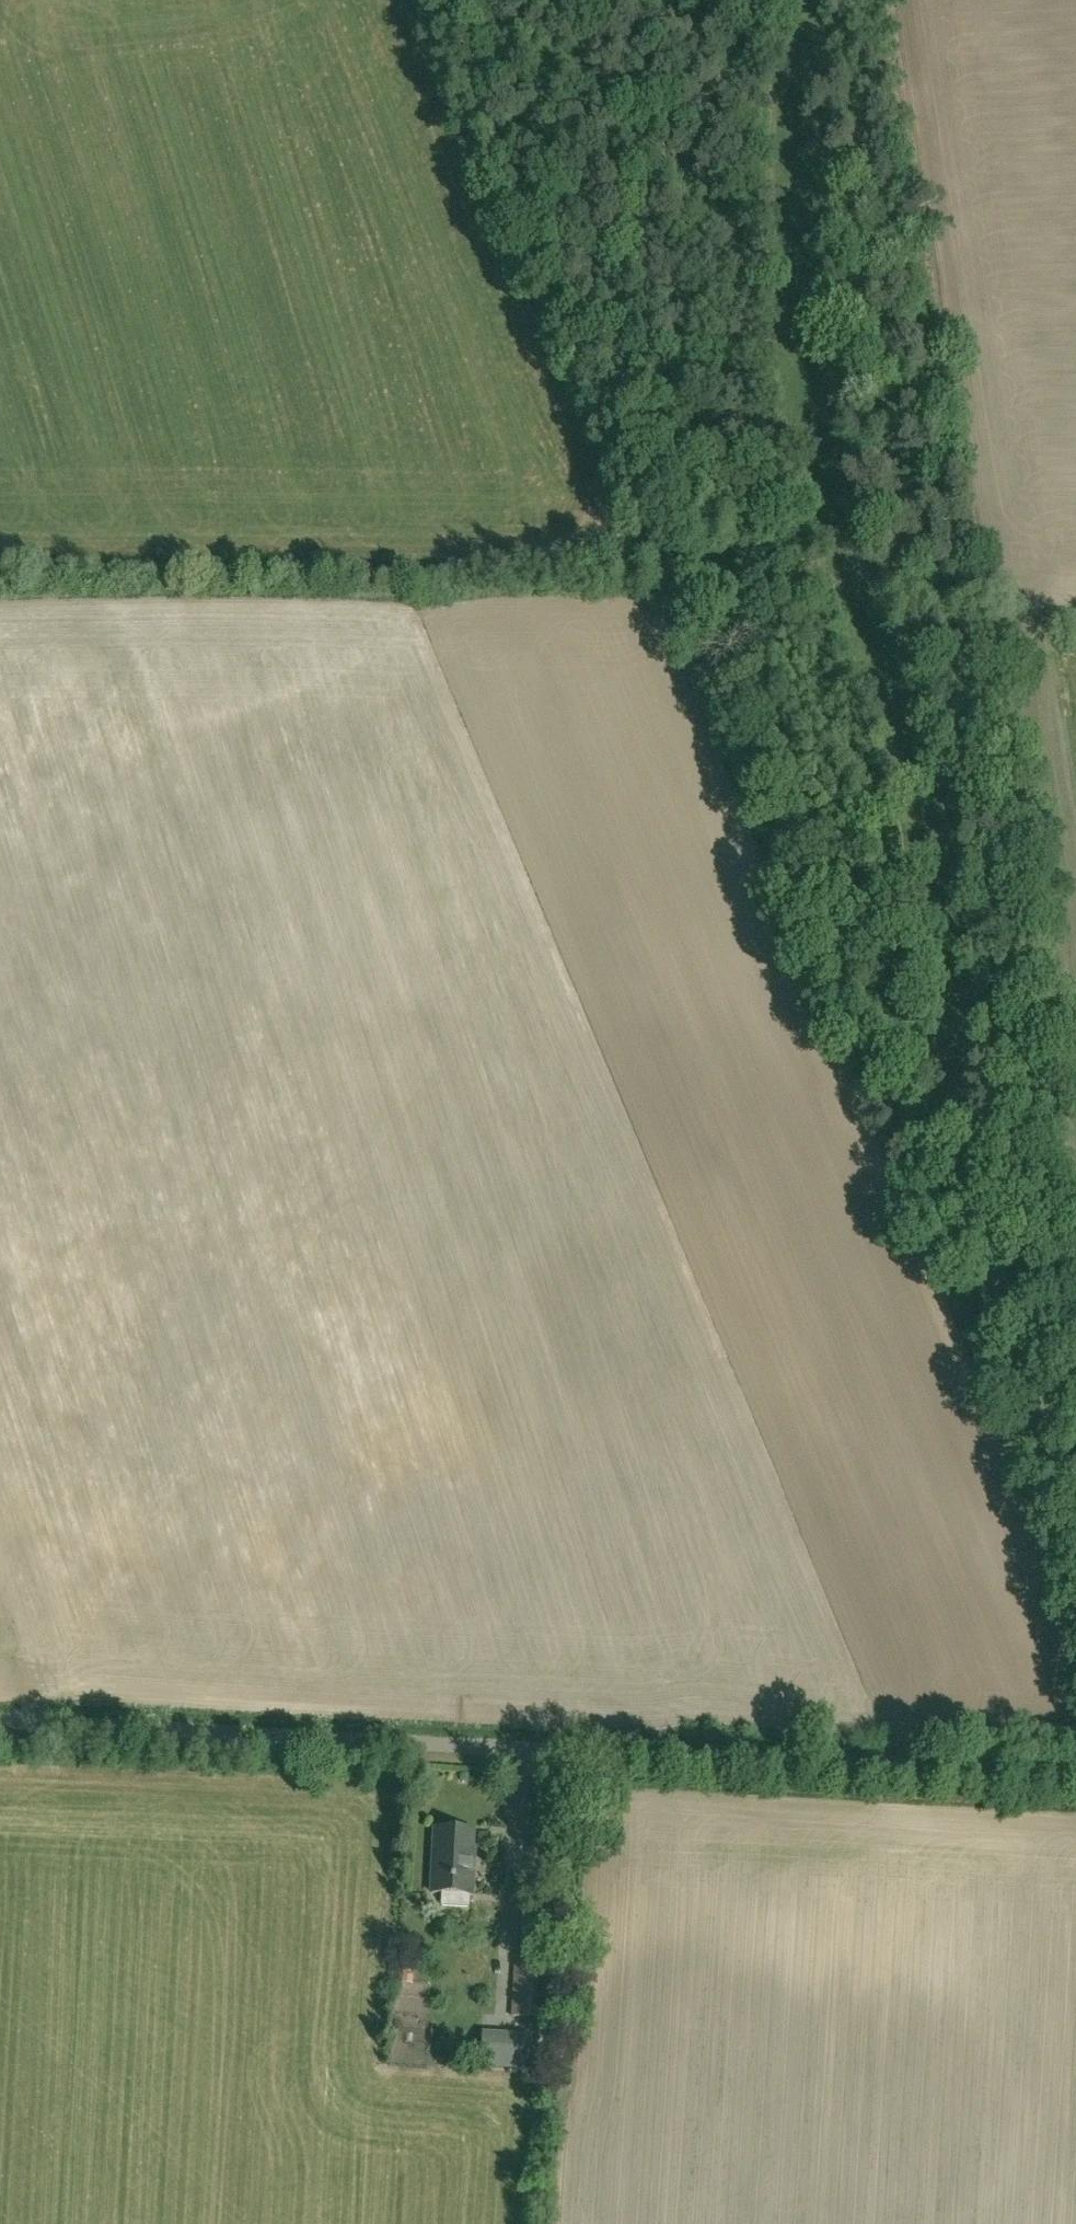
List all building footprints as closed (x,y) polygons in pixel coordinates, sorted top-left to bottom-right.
[(432,1893),(469,1895),(473,1832),(435,1830),(432,1893)] [(516,1955),(513,2017),(549,2019),(553,1957),(516,1955)] [(417,1967),(403,1968),(403,1985),(418,1985),(417,1967)] [(533,2046),(533,2031),(481,2033),(482,2048),(533,2046)] [(486,2049),(486,2068),(531,2068),(531,2049),(486,2049)]
